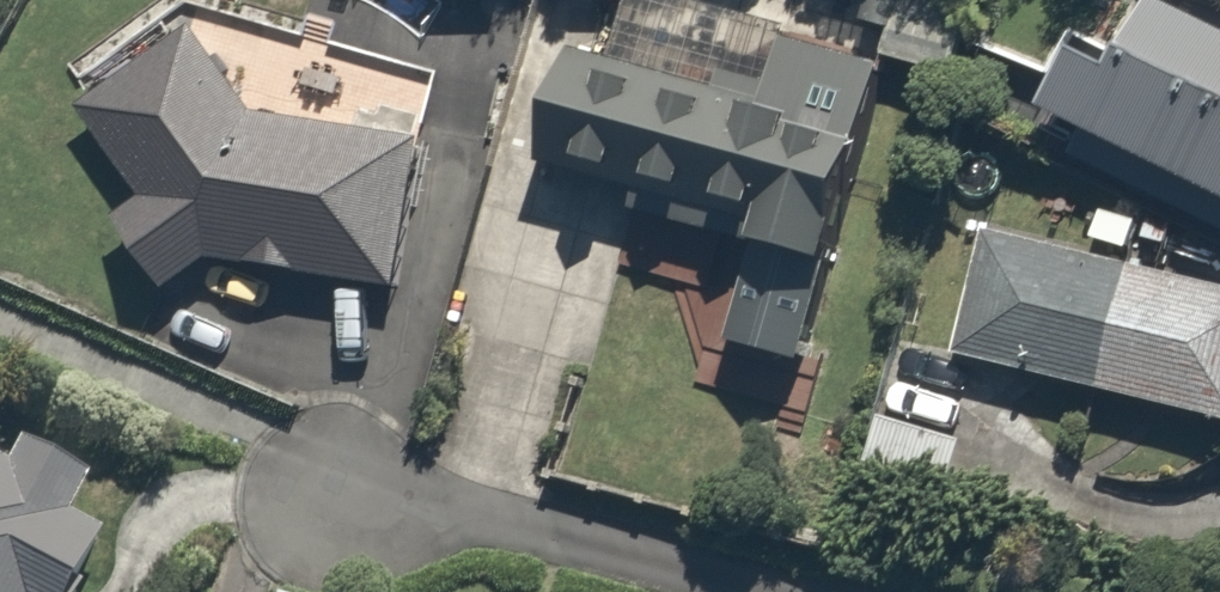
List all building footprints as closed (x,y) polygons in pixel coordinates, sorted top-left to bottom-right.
[(510,11),(513,0),(471,0),(510,11)] [(962,0),(877,0),(867,35),(891,42),(883,68),(948,86),(972,3),(962,0)] [(1068,129),(1219,203),(1219,44),(1155,12),(1118,87),(1094,75),(1068,129)] [(175,296),(214,270),(411,299),(433,147),(265,122),(204,35),(93,112),(155,201),(124,222),(175,296)] [(849,287),(907,86),(806,57),(788,118),(575,56),(534,196),(849,287)] [(986,236),(952,373),(1219,439),(1219,294),(986,236)] [(122,574),(70,546),(97,496),(30,460),(21,478),(0,467),(0,591),(112,591),(122,574)]
